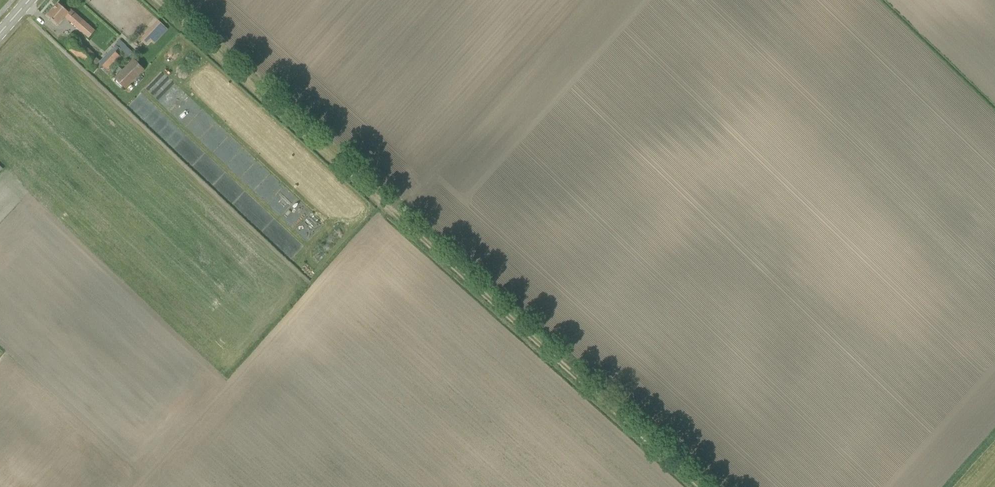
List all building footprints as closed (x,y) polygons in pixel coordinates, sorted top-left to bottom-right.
[(47,15),(58,25),(65,17),(76,27),(83,19),(71,8),(68,12),(58,3),(47,15)] [(159,21),(151,30),(159,38),(167,29),(159,21)] [(95,54),(77,38),(68,48),(86,64),(86,65),(92,70),(98,63),(108,72),(118,61),(125,54),(128,57),(132,60),(136,55),(132,52),(119,39),(102,60),(101,60),(95,55),(95,54)] [(127,87),(139,75),(144,70),(133,59),(122,69),(116,76),(114,78),(125,89),(127,87)] [(261,166),(219,126),(186,126),(216,155),(216,152),(211,147),(215,143),(222,149),(217,155),(237,155),(240,152),(239,157),(239,164),(248,164),(244,168),(255,168),(255,173),(267,174),(261,168),(261,166)] [(309,214),(310,213),(285,190),(279,197),(283,200),(280,203),(292,214),(286,220),(306,238),(319,224),(309,214)]
